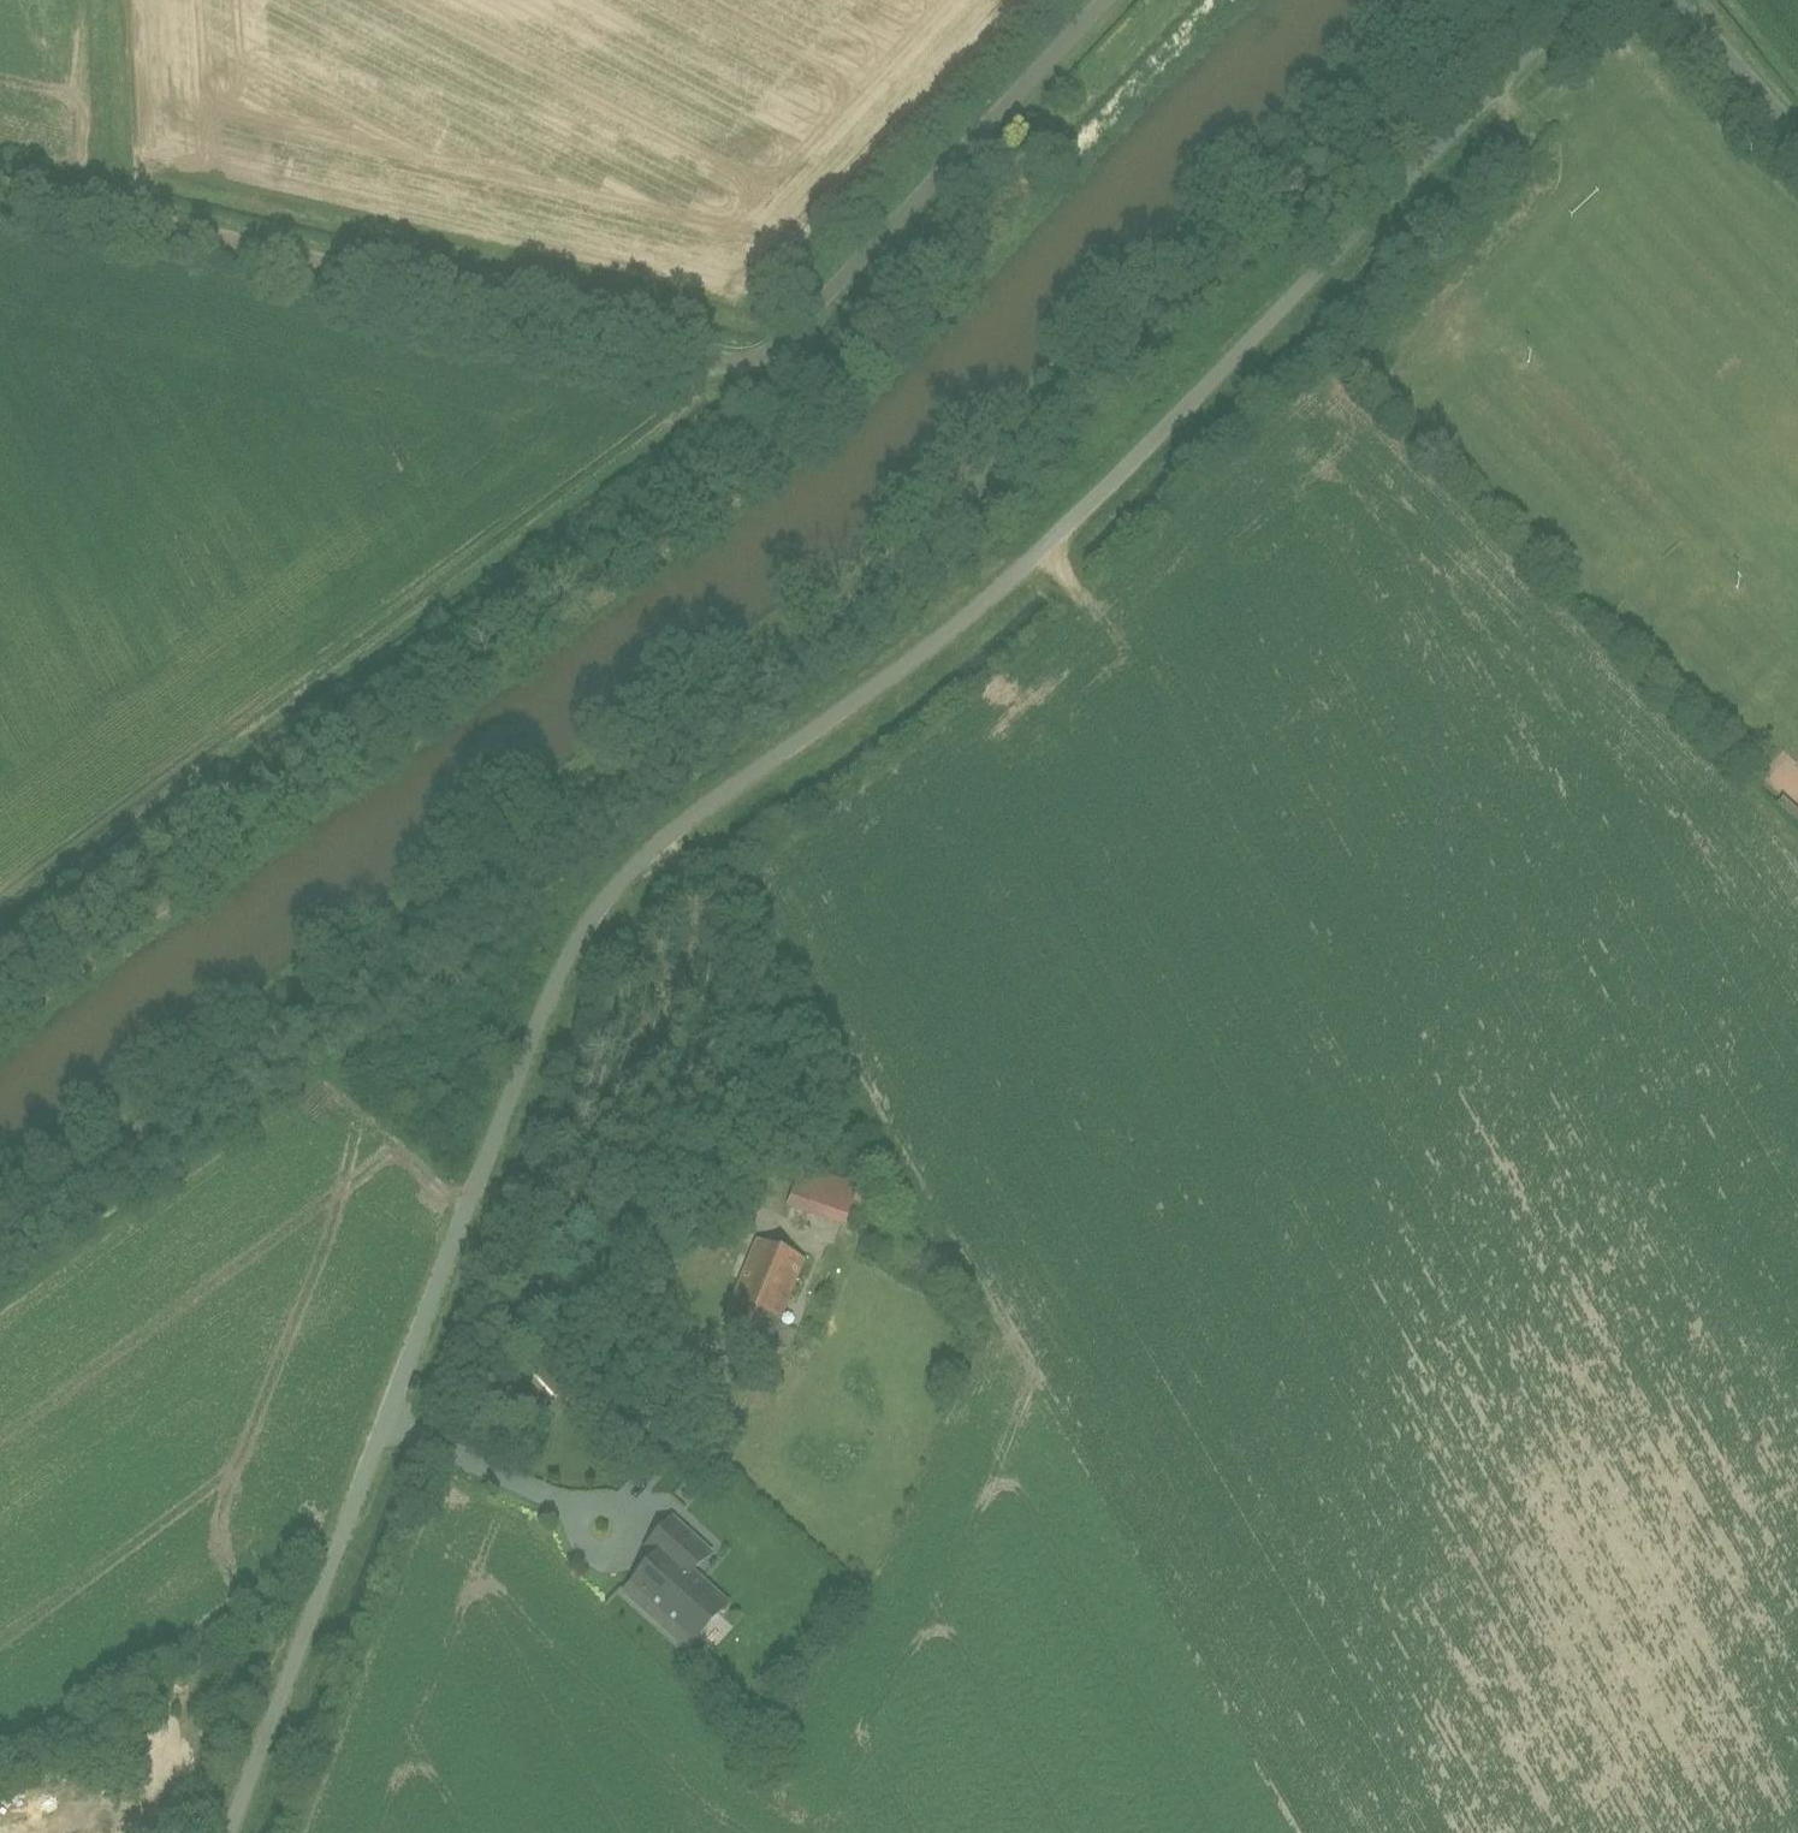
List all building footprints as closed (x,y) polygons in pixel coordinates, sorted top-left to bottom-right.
[(844,1229),(857,1185),(800,1168),(787,1213),(844,1229)] [(772,1346),(804,1261),(755,1242),(722,1327),(772,1346)] [(550,1356),(511,1388),(535,1417),(574,1385),(550,1356)] [(688,1649),(727,1607),(666,1552),(628,1594),(688,1649)]
